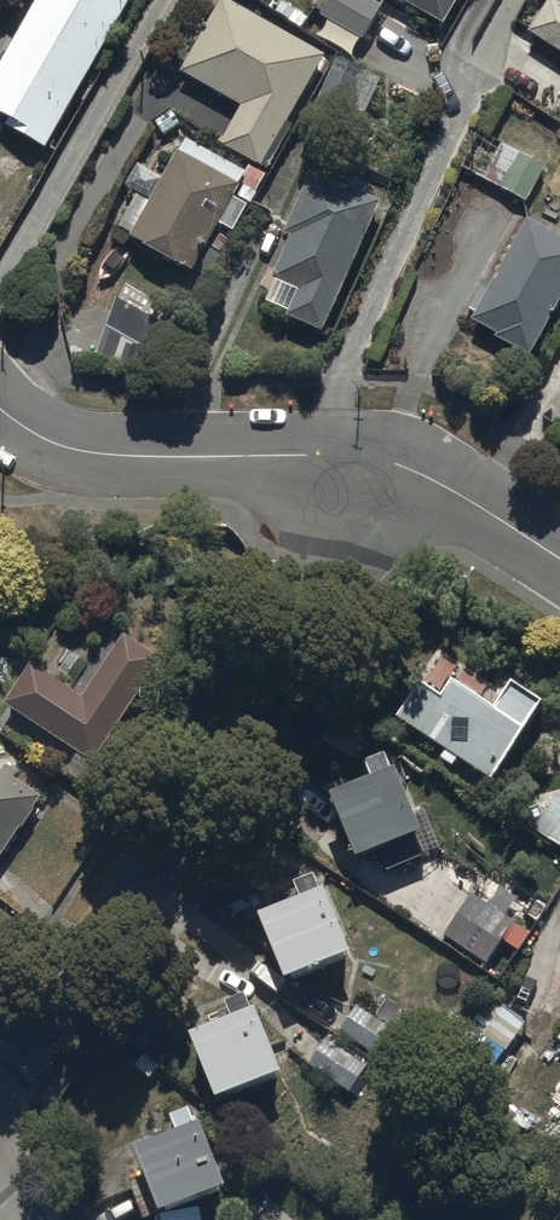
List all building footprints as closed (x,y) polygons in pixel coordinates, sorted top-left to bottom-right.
[(0,69),(0,118),(9,123),(5,131),(46,154),(134,0),(39,0),(0,69)] [(182,77),(241,109),(220,146),(268,172),(292,128),(289,127),(327,56),(225,0),(224,0),(182,77)] [(315,10),(324,15),(321,19),(363,43),(388,0),(320,0),(315,10)] [(443,26),(458,0),(398,0),(443,26)] [(531,37),(559,56),(559,8),(553,3),(531,37)] [(365,74),(339,62),(305,136),(331,148),(365,74)] [(220,228),(235,237),(269,178),(250,167),(246,175),(214,157),(220,145),(205,136),(198,148),(187,142),(180,154),(151,206),(138,199),(118,235),(193,277),(220,228)] [(547,171),(506,147),(485,183),(526,207),(547,171)] [(326,336),(381,206),(365,200),(371,187),(352,179),(347,189),(312,173),(285,237),(291,239),(273,283),(298,294),(287,319),(326,336)] [(527,224),(471,325),(498,340),(497,341),(530,359),(559,304),(559,242),(527,224)] [(172,323),(132,299),(114,328),(104,323),(93,342),(143,372),(172,323)] [(31,668),(5,709),(95,767),(163,662),(124,636),(82,700),(31,668)] [(420,688),(397,722),(494,787),(546,709),(513,687),(494,715),(452,687),(441,702),(420,688)] [(42,802),(15,783),(26,767),(10,756),(0,770),(0,863),(42,802)] [(366,788),(333,801),(358,866),(425,840),(399,775),(393,777),(388,762),(369,769),(370,773),(361,776),(366,788)] [(557,797),(534,831),(559,848),(559,799),(557,797)] [(294,910),(261,923),(287,987),(354,960),(327,896),(323,898),(316,881),(295,889),(298,895),(289,899),(294,910)] [(514,925),(472,896),(448,931),(491,960),(514,925)] [(225,1029),(192,1041),(218,1107),(283,1082),(258,1018),(255,1019),(248,1001),(227,1009),(229,1014),(220,1017),(225,1029)] [(395,1033),(356,1008),(339,1035),(378,1060),(395,1033)] [(367,1069),(325,1041),(305,1069),(347,1098),(367,1069)] [(203,1129),(198,1131),(191,1113),(171,1121),(178,1138),(135,1155),(161,1219),(163,1219),(229,1194),(203,1129)]
